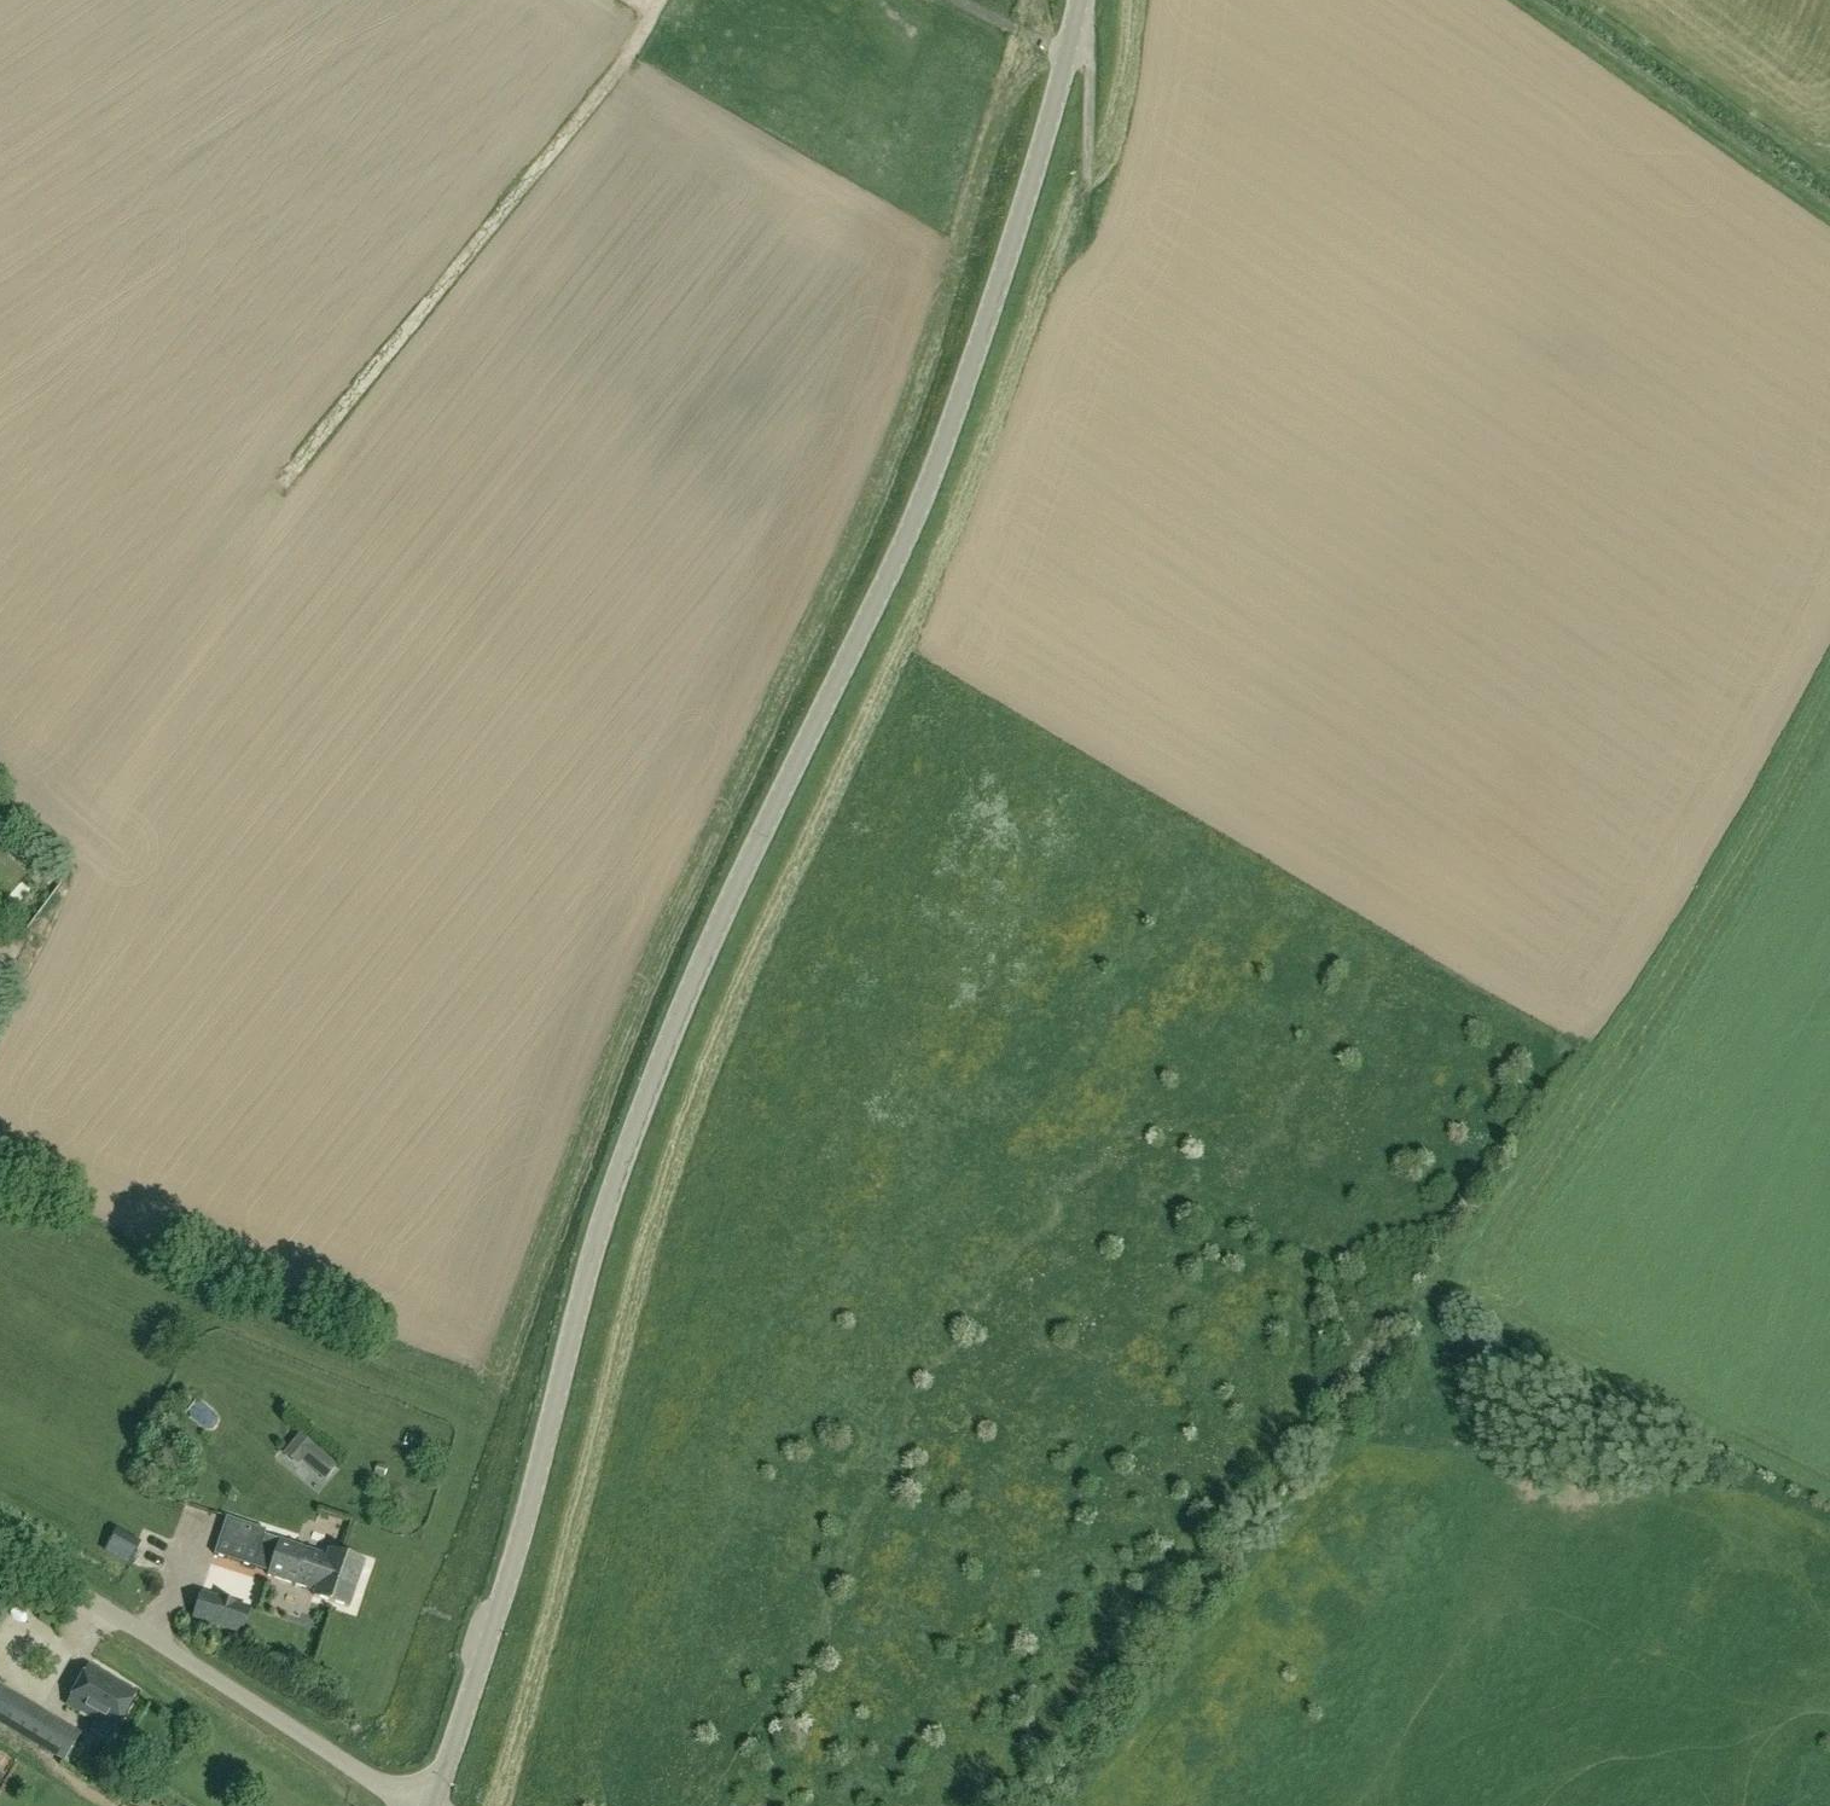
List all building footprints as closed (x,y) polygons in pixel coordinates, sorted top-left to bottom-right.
[(316,1469),(324,1476),(335,1462),(327,1455),(316,1469)] [(213,1554),(269,1572),(267,1577),(314,1593),(313,1596),(348,1609),(365,1561),(330,1549),(327,1556),(280,1539),(265,1535),(266,1530),(227,1516),(213,1554)] [(142,1542),(116,1528),(104,1551),(130,1564),(142,1542)] [(249,1607),(201,1592),(193,1619),(241,1633),(249,1607)] [(66,1707),(96,1724),(91,1731),(108,1741),(136,1692),(89,1665),(66,1707)] [(63,1760),(73,1744),(0,1701),(0,1723),(63,1760)]
